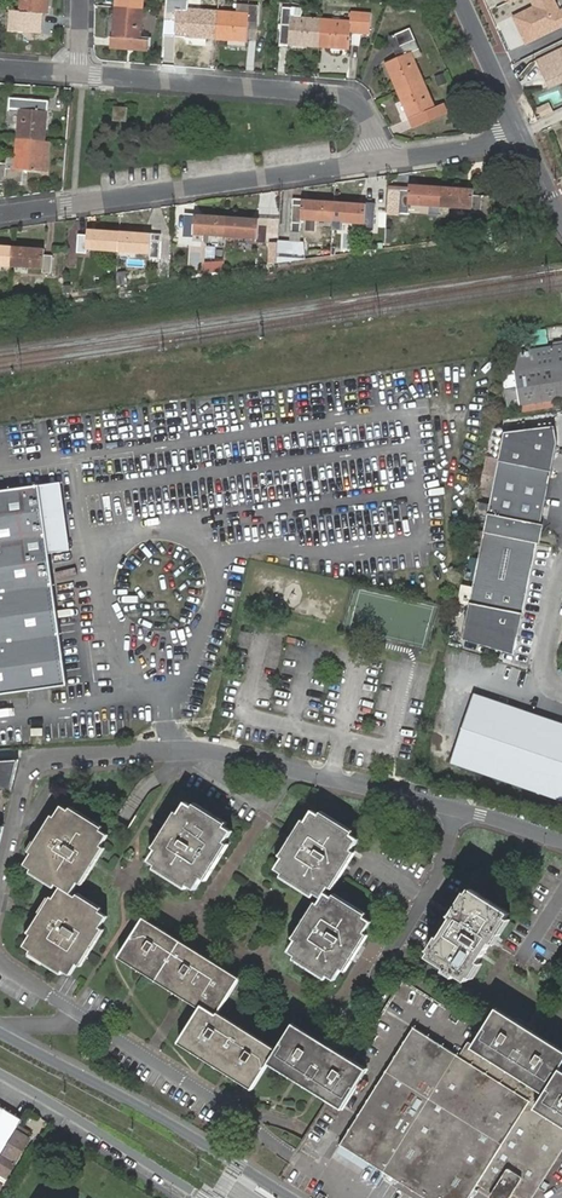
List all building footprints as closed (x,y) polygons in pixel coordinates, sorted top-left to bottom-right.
[(48,0),(20,0),(20,12),(11,12),(11,20),(27,22),(28,13),(47,14),(48,0)] [(116,7),(142,9),(142,0),(116,0),(116,7)] [(553,0),(532,0),(535,6),(512,17),(526,46),(561,28),(561,11),(559,13),(553,0)] [(185,36),(217,39),(218,12),(188,9),(188,1),(180,1),(177,36),(185,37),(185,36)] [(237,4),(236,13),(248,14),(248,5),(237,4)] [(218,12),(217,39),(246,41),(248,22),(256,22),(258,6),(248,5),(248,14),(236,13),(218,12)] [(142,9),(116,7),(113,37),(112,37),(111,46),(147,49),(148,40),(140,39),(142,9)] [(288,43),(319,46),(321,20),(302,19),(290,18),(291,9),(282,8),(280,44),(288,45),(288,43)] [(302,9),(291,9),(290,18),(302,19),(302,9)] [(321,20),(319,46),(348,49),(350,30),(369,31),(370,14),(351,13),(350,22),(321,20)] [(385,63),(397,90),(422,79),(413,59),(421,55),(409,28),(395,35),(403,53),(398,57),(385,63)] [(403,53),(395,35),(389,38),(398,57),(403,53)] [(561,84),(561,49),(537,62),(551,89),(561,84)] [(422,79),(397,90),(410,118),(426,111),(430,119),(446,111),(443,103),(434,107),(422,79)] [(17,139),(44,141),(46,111),(48,111),(49,101),(10,99),(9,108),(19,110),(17,139)] [(540,108),(544,117),(553,112),(549,104),(540,108)] [(127,108),(114,107),(114,120),(126,121),(127,108)] [(414,126),(430,119),(426,111),(410,118),(414,126)] [(126,130),(126,121),(112,121),(112,130),(126,130)] [(44,141),(17,139),(16,158),(7,158),(6,164),(0,164),(0,180),(22,182),(23,171),(42,172),(44,141)] [(429,215),(440,216),(441,188),(408,186),(408,190),(399,189),(398,212),(407,213),(408,204),(429,205),(429,215)] [(441,188),(440,216),(448,216),(449,207),(472,209),(471,212),(480,213),(480,219),(493,220),(495,197),(473,195),(472,190),(441,188)] [(398,212),(399,189),(389,189),(387,211),(398,212)] [(333,216),(334,204),(301,202),(301,200),(293,200),(291,233),(299,233),(300,219),(325,220),(325,216),(333,216)] [(365,206),(334,204),(333,216),(333,221),(332,230),(341,231),(342,222),(355,223),(355,224),(364,225),(364,229),(373,229),(375,205),(365,205),(365,206)] [(226,233),(227,218),(194,216),(194,215),(186,215),(185,239),(193,239),(193,235),(217,236),(217,232),(226,233)] [(258,220),(227,218),(226,233),(233,233),(233,237),(256,238),(257,242),(266,243),(267,226),(258,225),(258,220)] [(118,248),(119,233),(87,231),(87,236),(78,236),(77,253),(85,253),(86,250),(109,251),(110,247),(118,248)] [(160,236),(119,233),(118,248),(127,248),(126,252),(150,254),(150,257),(158,258),(160,236)] [(291,242),(299,242),(299,233),(291,233),(291,242)] [(278,245),(277,263),(306,259),(303,243),(299,242),(291,242),(278,240),(278,245)] [(277,263),(278,245),(269,244),(268,262),(277,263)] [(12,248),(0,247),(0,266),(2,266),(2,262),(11,262),(12,248)] [(44,250),(12,248),(11,262),(19,263),(19,267),(42,268),(43,272),(51,273),(53,255),(44,255),(44,250)] [(205,273),(225,271),(224,260),(204,262),(205,273)] [(160,261),(159,275),(167,276),(168,261),(160,261)] [(117,273),(116,285),(127,284),(124,272),(117,273)] [(518,351),(513,371),(516,388),(504,390),(507,406),(518,404),(561,397),(561,344),(518,351)] [(506,433),(499,462),(461,643),(512,654),(537,542),(533,540),(534,532),(538,533),(540,532),(541,532),(542,531),(542,530),(540,529),(535,528),(536,525),(540,526),(551,473),(558,443),(555,426),(506,433)] [(61,483),(39,485),(48,553),(69,550),(61,483)] [(0,491),(0,695),(68,686),(48,553),(39,485),(0,491)] [(481,694),(457,762),(561,797),(561,722),(481,694)] [(0,774),(0,788),(3,789),(12,791),(19,760),(3,762),(0,774)] [(358,837),(299,800),(262,859),(321,897),(288,950),(334,979),(370,919),(325,890),(358,837)] [(110,830),(65,801),(27,859),(62,882),(24,941),(71,971),(109,912),(73,888),(110,830)] [(236,830),(189,801),(153,859),(200,888),(236,830)] [(511,911),(471,886),(428,955),(468,980),(511,911)] [(181,1039),(254,1086),(268,1065),(270,1061),(274,1055),(215,1018),(217,1014),(240,979),(143,918),(121,953),(202,1005),(201,1007),(181,1039)] [(494,1008),(464,1061),(536,1107),(558,1074),(561,1067),(561,1049),(494,1008)] [(276,1052),(217,1014),(215,1018),(274,1055),(276,1052)] [(293,1026),(290,1030),(359,1073),(362,1069),(347,1060),(293,1026)] [(409,1026),(335,1146),(419,1197),(468,1197),(473,1189),(475,1185),(480,1177),(494,1187),(490,1194),(487,1197),(507,1197),(511,1193),(519,1197),(528,1197),(561,1147),(561,1124),(536,1107),(464,1061),(409,1026)] [(270,1061),(341,1103),(359,1073),(290,1030),(276,1052),(274,1055),(270,1061)] [(270,1061),(268,1065),(324,1099),(338,1108),(341,1103),(270,1061)] [(558,1074),(536,1107),(561,1124),(561,1077),(558,1074)] [(22,1120),(0,1106),(0,1157),(22,1120)] [(17,1133),(0,1162),(0,1173),(6,1177),(28,1140),(17,1133)] [(480,1177),(475,1185),(490,1194),(494,1187),(480,1177)]
